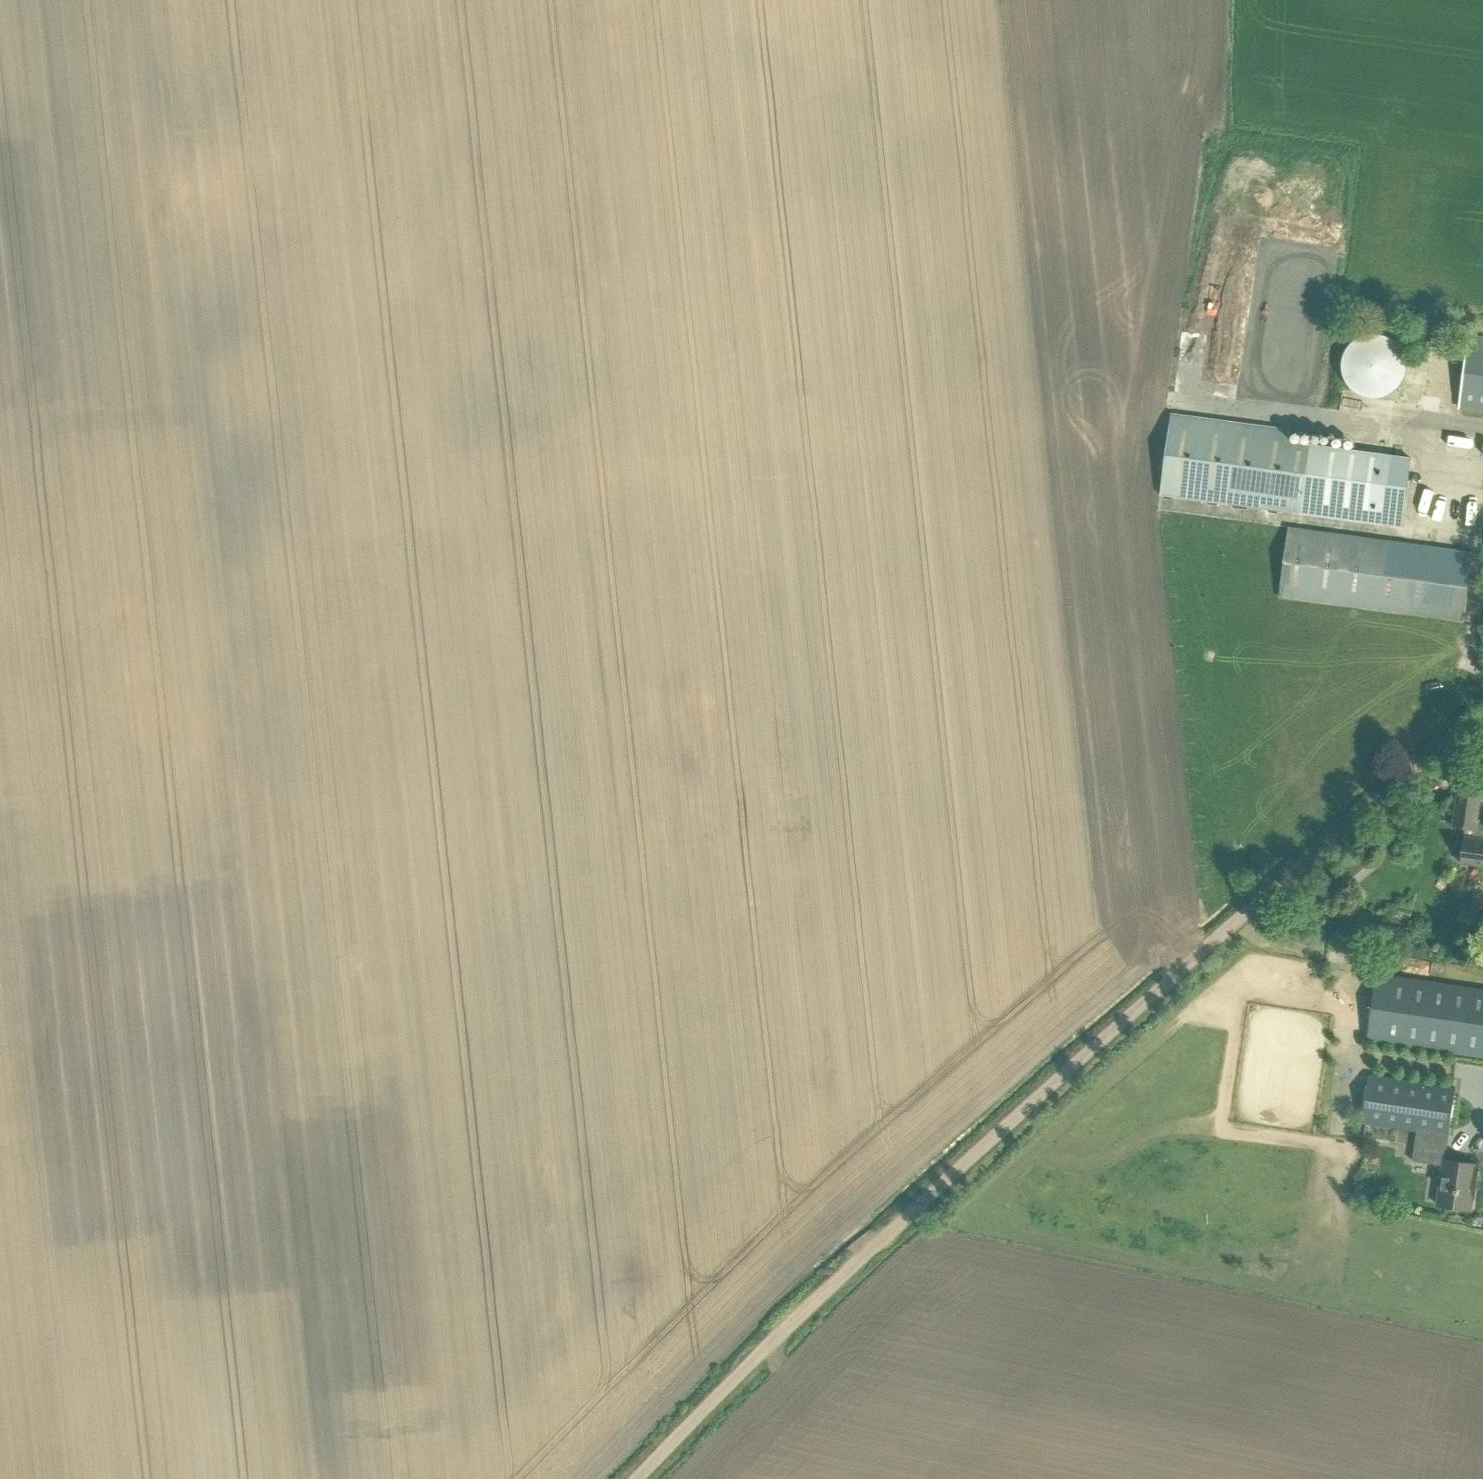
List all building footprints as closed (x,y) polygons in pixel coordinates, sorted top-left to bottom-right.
[(1308,360),(1322,228),(1297,225),(1283,357),(1308,360)] [(1419,326),(1417,340),(1427,342),(1429,328),(1419,326)] [(1405,363),(1400,348),(1389,338),(1374,333),(1359,336),(1347,346),(1341,361),(1342,376),(1350,389),(1364,397),(1379,398),(1394,391),(1403,379),(1405,363)] [(1468,334),(1458,407),(1482,410),(1482,336),(1468,334)] [(1383,524),(1403,527),(1412,457),(1392,455),(1292,441),(1293,430),(1172,413),(1161,495),(1383,524)] [(1440,426),(1440,454),(1482,455),(1482,427),(1440,426)] [(1460,621),(1471,552),(1289,526),(1280,597),(1460,621)] [(1477,822),(1481,795),(1458,792),(1454,825),(1466,827),(1461,863),(1482,866),(1482,822),(1477,822)] [(1376,976),(1366,1044),(1482,1061),(1482,992),(1376,976)] [(1472,1209),(1479,1164),(1445,1159),(1456,1088),(1369,1075),(1362,1122),(1417,1130),(1413,1160),(1444,1165),(1438,1204),(1472,1209)]
